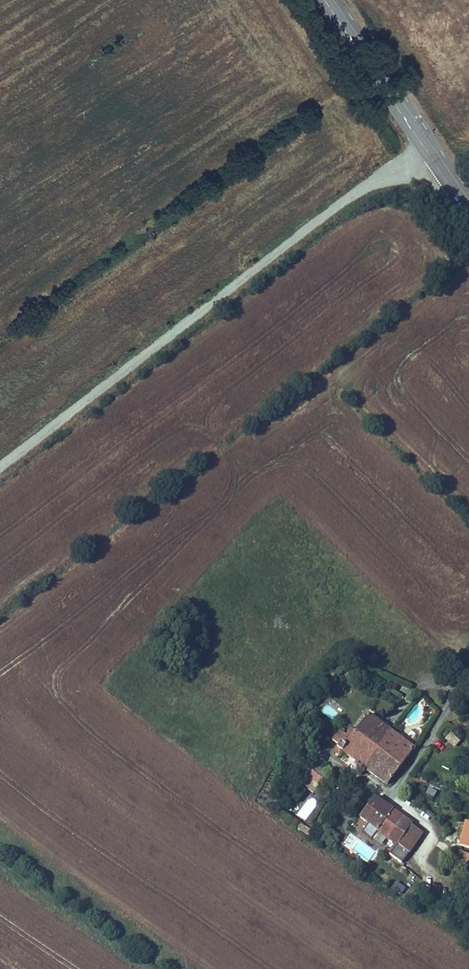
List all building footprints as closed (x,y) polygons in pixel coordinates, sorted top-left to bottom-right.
[(352,726),(337,746),(388,784),(415,747),(370,713),(357,730),(352,726)] [(325,780),(306,766),(303,770),(321,784),(325,780)] [(425,835),(377,795),(361,815),(386,835),(382,839),(395,849),(390,855),(401,864),(425,835)] [(453,862),(466,867),(468,859),(468,855),(458,851),(453,862)] [(391,889),(400,896),(406,889),(396,882),(391,889)]
